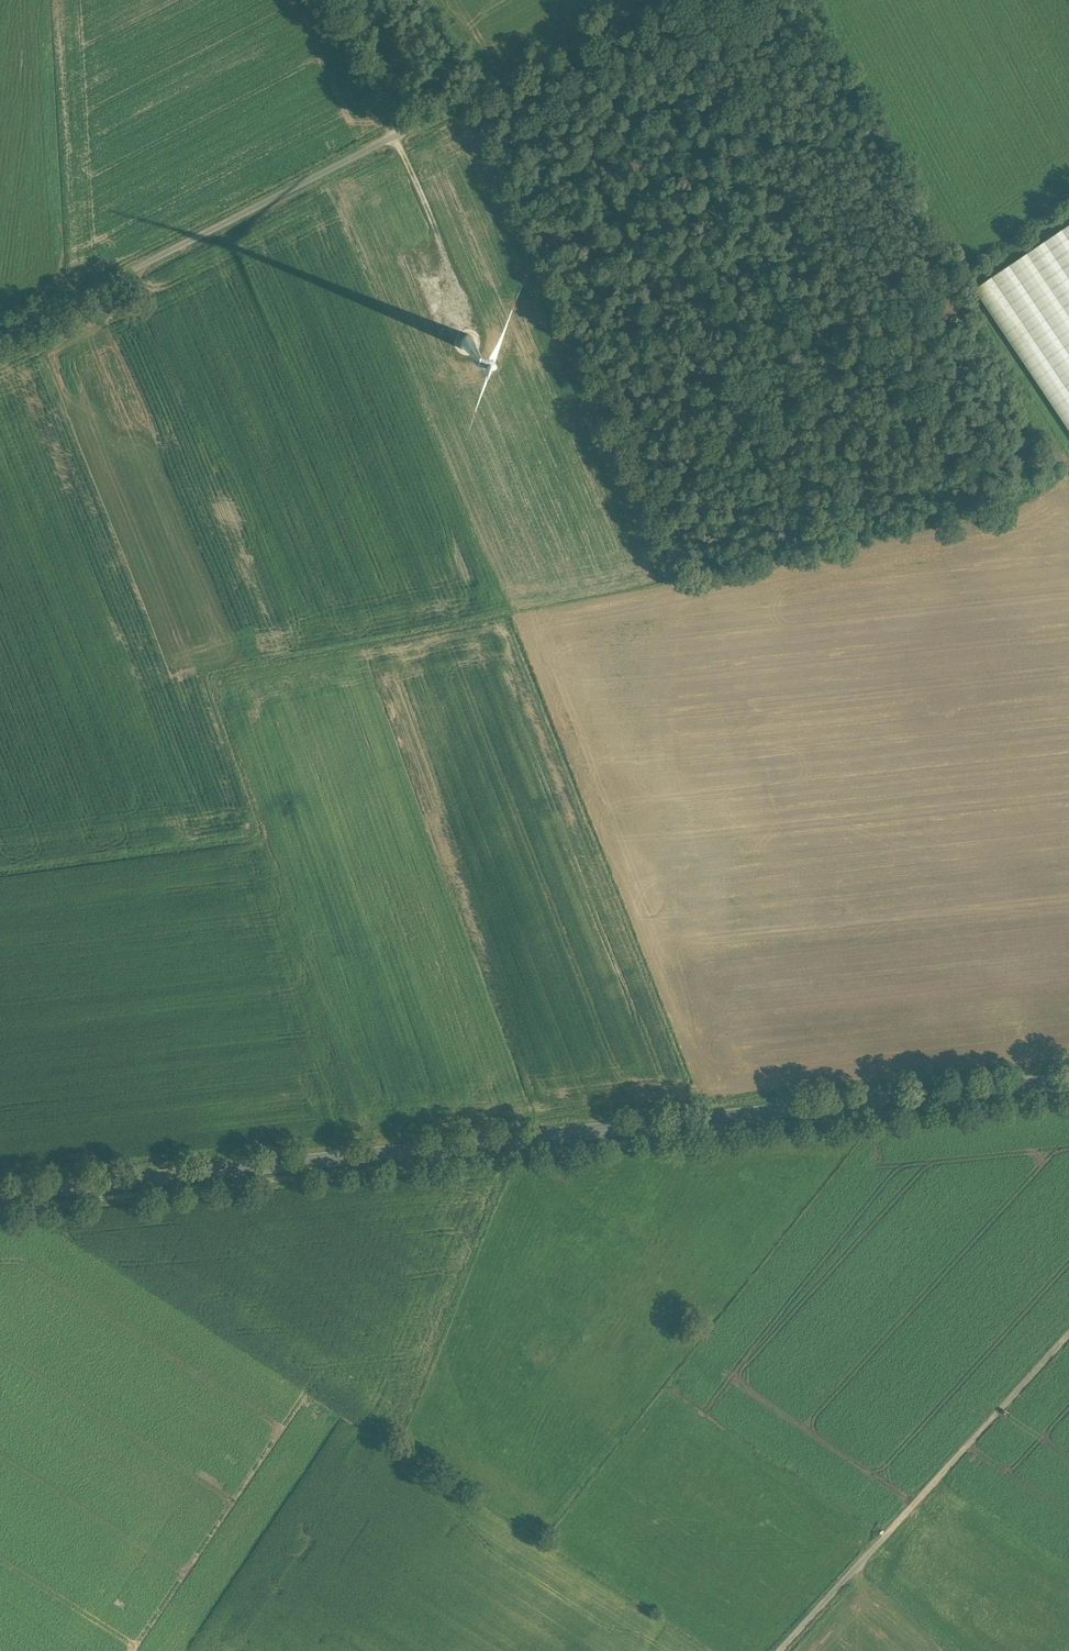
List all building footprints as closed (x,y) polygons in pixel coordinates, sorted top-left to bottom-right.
[(975,288),(1032,374),(1068,428),(1068,225),(975,288)]
